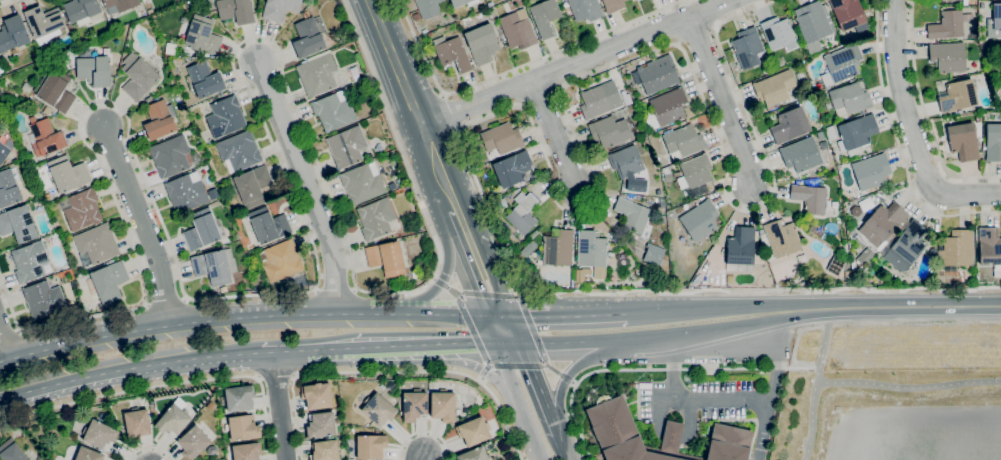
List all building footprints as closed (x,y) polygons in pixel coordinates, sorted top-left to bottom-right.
[(73,1),(73,0),(97,0),(102,12),(89,17),(90,21),(79,26),(76,21),(71,24),(70,22),(68,23),(62,10),(65,9),(63,5),(73,1)] [(106,9),(102,0),(138,0),(140,4),(119,13),(118,11),(111,14),(108,8),(106,9)] [(220,20),(216,0),(250,0),(255,22),(237,25),(236,17),(220,20)] [(261,17),(266,0),(302,0),(298,13),(285,10),(282,23),(261,17)] [(423,20),(415,0),(445,0),(437,3),(441,13),(423,20)] [(453,8),(450,0),(479,0),(479,1),(468,6),(467,2),(453,8)] [(529,7),(546,0),(555,0),(560,12),(561,12),(562,16),(549,22),(554,35),(542,41),(540,37),(541,37),(529,7)] [(575,19),(567,0),(597,0),(602,13),(603,13),(604,15),(589,21),(588,18),(584,19),(583,18),(575,22),(574,19),(575,19)] [(606,9),(602,0),(628,0),(623,2),(625,7),(607,14),(605,9),(606,9)] [(810,54),(795,18),(802,15),(799,8),(820,0),(821,3),(822,6),(825,4),(828,13),(825,14),(832,33),(818,39),(822,49),(810,54)] [(828,1),(828,0),(845,0),(858,0),(866,21),(868,28),(857,33),(854,26),(841,32),(829,1),(828,1)] [(993,3),(1000,3),(1000,38),(987,38),(987,19),(993,19),(993,3)] [(35,39),(24,12),(40,5),(43,13),(58,7),(66,26),(58,29),(60,33),(50,38),(48,33),(35,39)] [(524,48),(522,44),(519,46),(518,44),(509,48),(508,45),(509,45),(498,18),(516,11),(524,7),(535,36),(536,36),(538,42),(524,48)] [(927,39),(926,25),(941,24),(940,11),(961,10),(963,37),(933,38),(933,39),(927,39)] [(415,20),(412,15),(418,12),(420,18),(415,20)] [(217,57),(183,45),(194,13),(215,20),(210,33),(223,37),(217,57)] [(2,31),(0,26),(5,24),(3,20),(19,14),(31,42),(15,48),(15,47),(0,53),(0,32),(2,31)] [(299,59),(292,42),(300,39),(294,24),(313,16),(320,33),(326,47),(299,59)] [(787,51),(784,45),(771,50),(761,26),(760,26),(759,24),(774,18),(776,23),(787,18),(796,40),(795,41),(798,47),(787,51)] [(477,67),(463,34),(490,23),(500,46),(501,49),(495,51),(496,54),(491,55),(493,60),(477,67)] [(742,71),(730,41),(739,38),(737,33),(755,26),(757,33),(756,33),(764,51),(756,54),(760,63),(742,71)] [(460,74),(455,60),(441,65),(434,46),(432,40),(443,36),(446,41),(459,36),(471,66),(473,69),(460,74)] [(938,73),(937,66),(935,66),(935,61),(930,62),(929,44),(932,43),(932,44),(964,42),(966,71),(938,73)] [(825,86),(820,76),(830,71),(823,57),(855,43),(862,58),(858,60),(860,64),(857,65),(860,73),(834,84),(834,83),(825,86)] [(308,98),(295,66),(307,62),(306,59),(329,50),(337,70),(331,72),(337,86),(308,98)] [(136,102),(121,88),(131,78),(121,69),(136,53),(160,77),(136,102)] [(646,95),(636,70),(637,70),(636,67),(641,65),(642,67),(647,66),(646,63),(669,54),(676,70),(675,71),(680,82),(677,84),(676,83),(646,95)] [(94,87),(93,83),(88,83),(87,79),(77,79),(76,58),(95,58),(95,57),(109,56),(110,87),(94,87)] [(199,99),(186,67),(205,60),(211,75),(219,72),(226,88),(199,99)] [(352,75),(349,69),(356,66),(359,73),(352,75)] [(767,107),(764,100),(761,101),(759,98),(758,98),(752,83),(754,82),(754,83),(789,68),(796,86),(786,90),(789,98),(767,107)] [(65,114),(35,95),(50,71),(57,76),(60,71),(72,78),(64,90),(76,97),(65,114)] [(941,113),(937,97),(948,95),(945,84),(971,79),(977,105),(941,113)] [(586,121),(580,106),(583,104),(582,101),(583,100),(580,92),(583,91),(584,92),(613,80),(623,105),(588,119),(588,120),(586,121)] [(849,118),(847,115),(838,118),(835,110),(834,110),(828,91),(855,82),(858,81),(862,93),(867,91),(872,106),(859,110),(861,114),(849,118)] [(650,131),(643,114),(653,110),(648,100),(678,88),(677,88),(681,86),(687,102),(680,105),(686,117),(683,118),(659,127),(650,131)] [(326,133),(318,115),(315,116),(310,103),(344,89),(357,120),(330,131),(330,132),(326,133)] [(625,106),(621,96),(628,93),(632,103),(625,106)] [(214,139),(205,117),(214,113),(210,104),(234,94),(247,126),(214,139)] [(150,141),(143,124),(151,121),(145,106),(164,99),(167,106),(171,104),(176,115),(171,117),(177,130),(150,141)] [(776,145),(769,128),(779,124),(776,116),(778,115),(776,111),(800,101),(811,131),(780,143),(780,144),(776,145)] [(48,115),(42,112),(46,105),(52,109),(48,115)] [(849,156),(847,150),(840,153),(837,142),(843,141),(837,125),(873,113),(879,132),(869,135),(872,142),(854,148),(856,154),(849,156)] [(603,149),(600,141),(595,143),(587,125),(593,123),(612,115),(615,123),(624,119),(632,137),(603,149)] [(37,157),(31,144),(36,142),(29,125),(48,117),(54,133),(62,130),(68,146),(42,156),(41,155),(37,157)] [(497,148),(487,152),(479,133),(506,122),(508,121),(512,129),(517,127),(524,146),(519,148),(519,147),(500,155),(497,148)] [(963,162),(961,151),(951,153),(947,127),(973,122),(978,155),(979,155),(980,159),(963,162)] [(673,161),(670,153),(669,154),(662,135),(688,125),(688,124),(690,123),(694,131),(696,131),(697,135),(701,133),(707,148),(700,150),(682,157),(673,161)] [(986,124),(1000,124),(1000,161),(986,161),(986,124)] [(338,170),(325,138),(359,125),(368,146),(359,150),(363,159),(340,169),(338,170)] [(829,141),(825,128),(832,126),(837,138),(829,141)] [(229,173),(224,160),(222,161),(215,143),(245,131),(250,129),(254,140),(257,147),(263,161),(234,172),(234,171),(229,173)] [(161,179),(155,166),(156,166),(153,158),(152,159),(148,148),(183,133),(190,152),(184,154),(190,168),(161,179)] [(797,173),(794,166),(787,169),(779,148),(782,147),(782,148),(812,136),(823,163),(797,173)] [(11,150),(0,166),(0,142),(4,144),(8,138),(12,141),(13,146),(11,150)] [(620,179),(616,169),(613,170),(607,155),(611,153),(611,154),(634,144),(644,169),(620,179)] [(502,189),(492,164),(523,151),(522,151),(526,149),(532,165),(531,165),(532,169),(524,172),(527,179),(502,189)] [(689,189),(679,164),(703,155),(703,154),(706,152),(712,168),(709,170),(713,181),(710,182),(710,181),(689,189)] [(860,191),(851,164),(881,154),(881,153),(884,152),(892,173),(885,176),(887,182),(860,191)] [(59,194),(58,190),(55,191),(47,172),(50,170),(47,162),(66,154),(71,167),(84,162),(92,181),(59,194)] [(351,206),(347,195),(344,188),(339,174),(368,162),(368,164),(374,162),(379,174),(386,192),(359,203),(351,206)] [(246,210),(233,177),(265,164),(273,184),(260,189),(265,202),(246,210)] [(23,200),(0,208),(0,172),(11,168),(17,185),(23,200)] [(177,215),(164,184),(189,173),(189,174),(197,171),(209,201),(177,215)] [(665,181),(664,174),(671,173),(672,180),(665,181)] [(824,215),(803,213),(804,200),(789,199),(791,184),(795,184),(795,185),(827,188),(824,215)] [(72,232),(63,210),(71,207),(67,197),(93,187),(98,200),(96,201),(103,220),(101,220),(101,222),(94,225),(93,223),(72,232)] [(521,242),(513,234),(517,230),(505,217),(513,209),(529,192),(538,201),(528,211),(538,221),(524,236),(525,237),(521,242)] [(366,241),(361,228),(363,227),(356,209),(388,196),(397,218),(388,222),(391,230),(366,241)] [(641,235),(622,227),(627,215),(613,210),(619,197),(651,210),(641,235)] [(695,242),(679,218),(705,201),(705,200),(708,198),(718,213),(712,216),(715,220),(714,221),(718,227),(695,242)] [(883,241),(864,224),(882,204),(890,211),(897,203),(909,214),(906,217),(905,217),(883,241)] [(14,231),(0,236),(0,214),(27,204),(38,237),(18,244),(14,231)] [(260,245),(247,214),(267,206),(272,218),(285,213),(292,232),(260,245)] [(189,251),(182,232),(194,227),(189,214),(209,207),(221,238),(189,251)] [(775,259),(764,229),(763,229),(762,226),(778,220),(783,218),(785,225),(792,222),(802,249),(775,259)] [(911,265),(890,248),(910,222),(910,221),(913,218),(926,229),(919,237),(928,243),(911,265)] [(84,267),(79,254),(80,253),(73,236),(107,222),(121,253),(92,265),(91,264),(84,267)] [(752,272),(726,272),(727,237),(735,237),(735,226),(755,227),(755,232),(754,232),(753,265),(752,265),(752,272)] [(994,237),(1000,237),(1000,270),(993,271),(993,265),(979,265),(979,232),(978,232),(978,227),(994,227),(994,237)] [(531,238),(529,236),(536,229),(538,232),(531,238)] [(572,265),(543,264),(544,239),(543,239),(543,236),(551,236),(551,234),(555,234),(556,229),(574,230),(574,233),(573,233),(572,265)] [(604,279),(594,278),(594,266),(577,266),(578,233),(577,233),(578,230),(595,230),(595,232),(598,232),(598,238),(608,239),(608,242),(607,242),(606,267),(605,267),(604,279)] [(956,270),(944,270),(944,265),(943,265),(943,264),(941,264),(940,251),(944,251),(943,240),(943,237),(950,237),(950,234),(954,234),(954,230),(973,230),(973,233),(972,233),(972,265),(956,265),(956,270)] [(270,283),(263,267),(262,267),(258,256),(259,254),(258,252),(263,250),(292,238),(304,269),(270,283)] [(19,284),(14,270),(17,269),(10,251),(42,240),(50,262),(42,266),(45,274),(24,282),(19,284)] [(385,278),(382,265),(369,267),(364,248),(398,240),(406,273),(385,278)] [(527,257),(524,257),(521,253),(521,251),(530,241),(533,241),(537,244),(537,246),(527,257)] [(863,267),(856,259),(867,247),(875,255),(863,267)] [(211,287),(208,273),(195,277),(190,257),(223,249),(232,282),(211,287)] [(837,276),(826,270),(834,255),(845,261),(849,264),(845,271),(841,269),(837,276)] [(103,305),(89,273),(122,260),(130,279),(117,284),(122,297),(103,305)] [(845,279),(844,272),(851,270),(852,278),(845,279)] [(696,285),(692,283),(699,272),(703,275),(696,285)] [(33,321),(22,289),(47,279),(51,289),(59,286),(68,308),(33,321)] [(307,410),(306,399),(301,399),(300,393),(301,393),(301,387),(314,385),(314,384),(320,383),(321,384),(329,383),(332,407),(307,410)] [(227,412),(225,388),(253,385),(254,391),(255,391),(256,397),(252,398),(253,405),(252,405),(253,409),(227,412)] [(415,423),(403,423),(403,392),(413,392),(413,389),(421,389),(421,392),(427,392),(427,414),(426,414),(426,417),(419,417),(419,418),(415,418),(415,423)] [(448,423),(442,423),(442,418),(431,418),(431,392),(439,392),(439,389),(446,389),(446,393),(455,393),(455,422),(448,422),(448,423)] [(379,427),(360,410),(366,404),(363,402),(368,396),(371,398),(376,392),(398,411),(394,416),(394,417),(390,421),(388,419),(383,425),(382,424),(379,427)] [(753,431),(747,459),(606,459),(602,450),(601,450),(597,439),(596,440),(591,427),(592,427),(585,409),(596,405),(596,404),(596,403),(596,402),(596,401),(597,400),(597,399),(598,398),(599,397),(600,397),(601,396),(602,396),(603,395),(604,395),(605,395),(606,395),(607,396),(608,396),(609,397),(610,398),(611,399),(622,394),(639,435),(643,445),(660,449),(666,420),(684,424),(677,453),(706,459),(714,423),(753,431)] [(175,437),(170,432),(169,433),(166,430),(163,433),(154,425),(173,403),(181,409),(182,407),(189,412),(187,414),(192,418),(177,435),(176,435),(175,437)] [(129,441),(124,413),(131,411),(131,408),(138,407),(139,410),(147,409),(151,434),(140,436),(141,439),(129,441)] [(306,439),(304,427),(309,426),(308,414),(333,411),(336,435),(306,439)] [(231,441),(228,417),(253,414),(255,426),(259,425),(260,433),(259,433),(259,437),(231,441)] [(467,448),(463,437),(459,438),(455,427),(482,416),(485,423),(488,422),(491,429),(487,431),(490,438),(467,448)] [(105,451),(102,449),(101,450),(82,440),(92,418),(119,432),(114,442),(110,440),(105,451)] [(212,442),(192,459),(188,459),(185,456),(184,457),(181,453),(184,450),(176,441),(195,424),(212,442)] [(357,459),(356,436),(385,435),(386,440),(387,440),(387,448),(382,448),(382,459),(357,459)] [(2,459),(0,456),(0,453),(0,446),(11,437),(29,459),(2,459)] [(336,439),(339,459),(310,459),(309,455),(313,454),(311,442),(336,439)] [(258,455),(259,459),(234,459),(232,446),(260,442),(262,454),(258,455)] [(104,459),(74,459),(81,445),(104,455),(102,459),(104,459)] [(489,453),(492,459),(455,459),(454,457),(482,445),(486,454),(489,453)]
